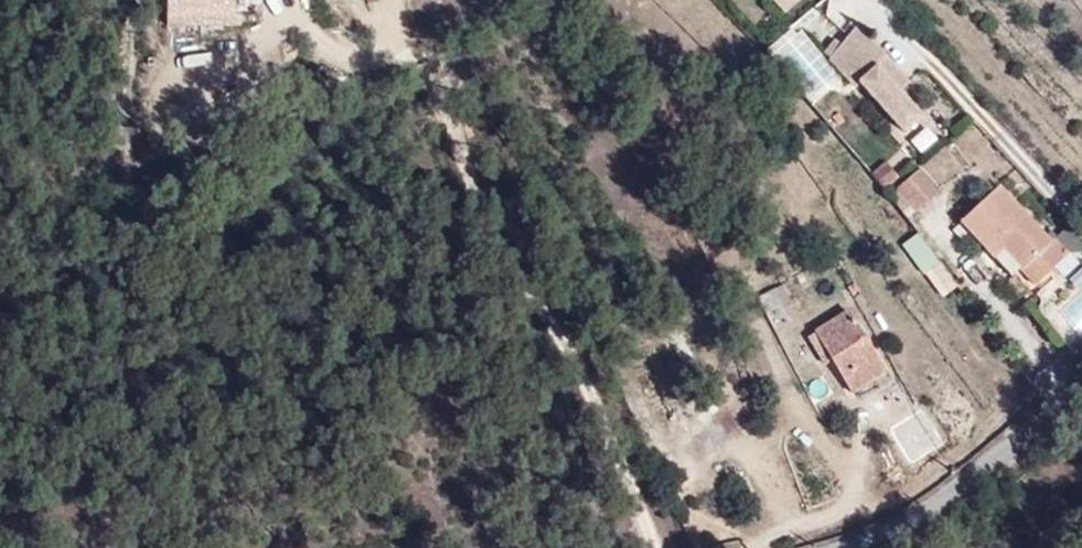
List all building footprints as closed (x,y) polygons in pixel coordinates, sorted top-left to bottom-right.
[(237,0),(163,0),(164,41),(174,38),(237,15),(237,0)] [(801,20),(785,0),(781,0),(764,14),(782,36),(801,20)] [(238,40),(237,15),(174,38),(164,41),(238,40)] [(778,63),(816,102),(841,77),(804,38),(778,63)] [(893,97),(887,90),(894,84),(863,52),(850,65),(839,87),(872,103),(869,115),(913,162),(933,142),(913,119),(893,97)] [(869,115),(872,103),(839,87),(832,107),(864,125),(869,115)] [(922,111),(903,89),(893,97),(913,119),(922,111)] [(895,211),(906,202),(885,178),(868,192),(888,218),(895,211)] [(937,208),(921,189),(906,202),(923,221),(937,208)] [(911,231),(923,221),(906,202),(895,211),(911,231)] [(1061,274),(1007,218),(964,257),(991,284),(1003,273),(1031,302),(1061,274)] [(939,262),(926,270),(940,291),(952,284),(939,262)] [(1033,327),(1075,288),(1061,274),(1031,302),(1003,273),(991,284),(1033,327)] [(892,387),(848,323),(812,347),(834,379),(855,411),(892,387)] [(834,379),(812,347),(803,354),(824,384),(834,379)]
